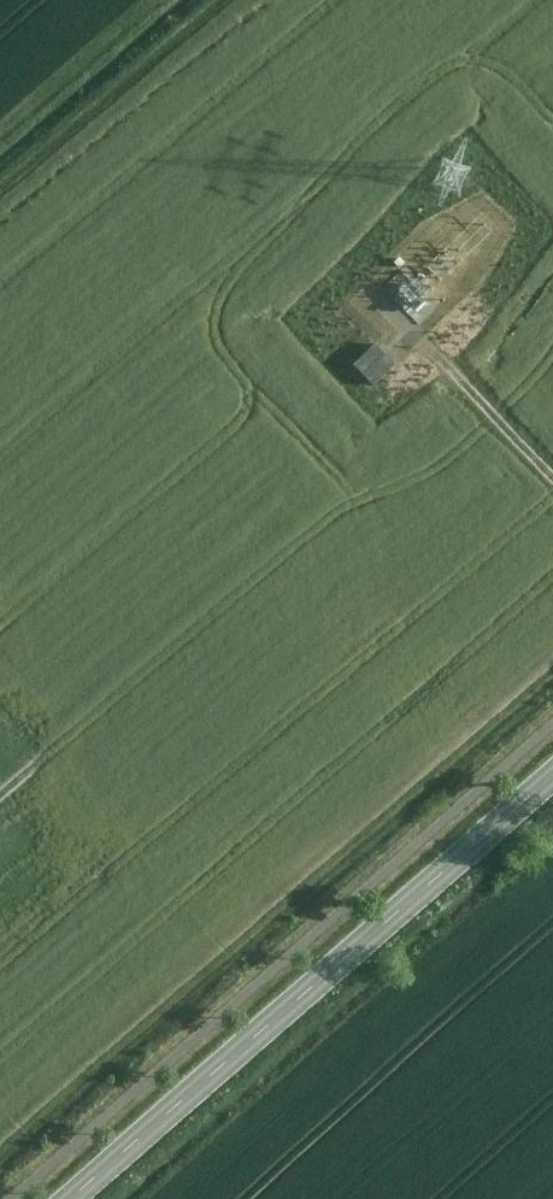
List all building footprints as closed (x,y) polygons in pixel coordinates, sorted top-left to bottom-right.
[(408,264),(389,287),(420,313),(439,290),(408,264)] [(357,365),(377,387),(399,366),(379,344),(357,365)]
